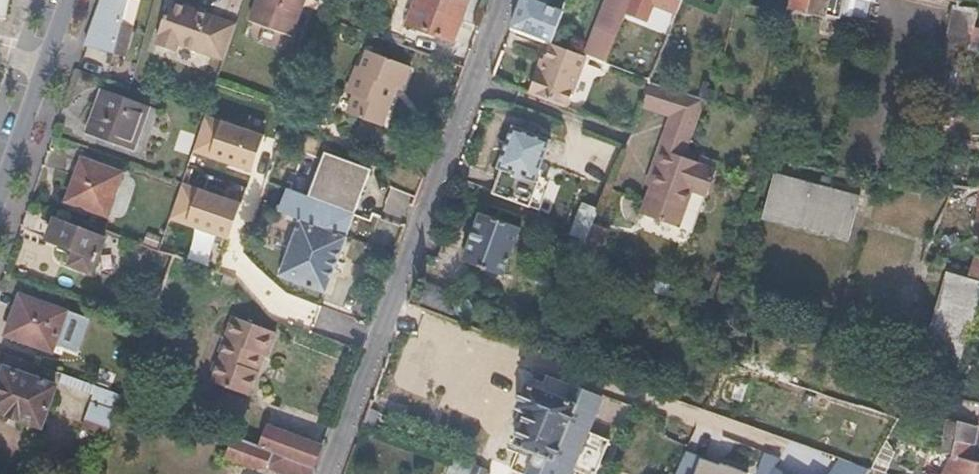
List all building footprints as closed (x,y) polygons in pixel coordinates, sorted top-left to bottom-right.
[(124,0),(101,0),(98,7),(120,14),(124,1),(124,0)] [(237,20),(175,0),(169,0),(155,39),(157,41),(154,48),(173,54),(174,47),(222,64),(237,20)] [(304,0),(257,0),(251,20),(293,34),(304,0)] [(469,0),(418,0),(408,26),(453,42),(469,0)] [(564,13),(530,0),(522,0),(510,29),(550,45),(552,46),(564,13)] [(599,14),(603,14),(597,27),(595,26),(583,58),(587,60),(604,66),(631,0),(605,0),(599,14)] [(782,4),(762,0),(760,0),(759,7),(780,12),(782,4)] [(785,8),(829,16),(833,0),(787,0),(785,8)] [(115,58),(125,32),(114,28),(120,14),(98,7),(83,49),(105,54),(115,58)] [(961,32),(966,10),(949,7),(947,14),(941,14),(933,50),(935,52),(957,53),(961,32)] [(973,54),(977,33),(961,32),(957,53),(973,54)] [(538,64),(534,75),(527,95),(567,110),(575,87),(587,60),(583,58),(552,46),(550,45),(542,65),(538,64)] [(381,126),(394,95),(396,87),(403,90),(412,67),(370,50),(362,70),(356,68),(347,94),(354,97),(348,114),(381,126)] [(680,120),(687,97),(648,85),(640,106),(669,116),(680,120)] [(131,151),(148,106),(101,89),(84,134),(131,151)] [(682,158),(703,101),(687,97),(680,120),(669,116),(642,187),(649,189),(664,150),(682,158)] [(269,135),(223,120),(210,157),(256,172),(269,135)] [(536,211),(547,181),(538,178),(551,144),(511,129),(495,170),(500,173),(491,195),(536,211)] [(706,197),(715,173),(698,166),(699,164),(682,158),(664,150),(649,189),(638,216),(674,229),(688,191),(706,197)] [(323,294),(369,173),(322,155),(307,194),(285,187),(277,211),(298,217),(275,277),(323,294)] [(98,213),(113,173),(81,161),(67,202),(98,213)] [(841,240),(853,195),(768,174),(757,217),(841,240)] [(243,202),(200,186),(188,222),(231,237),(243,202)] [(974,193),(964,241),(978,245),(978,193),(974,193)] [(589,218),(593,209),(577,202),(573,211),(589,218)] [(581,241),(589,218),(573,211),(564,235),(581,241)] [(502,276),(519,229),(480,216),(463,263),(502,276)] [(89,274),(101,239),(57,222),(49,243),(74,252),(69,265),(89,274)] [(573,266),(581,241),(564,235),(559,233),(550,258),(573,266)] [(971,262),(965,281),(978,286),(978,264),(971,262)] [(972,315),(978,295),(978,291),(947,281),(919,359),(953,370),(972,315)] [(427,283),(418,309),(445,319),(454,293),(427,283)] [(60,325),(63,316),(18,300),(11,318),(18,321),(11,342),(50,355),(53,347),(60,325)] [(86,324),(63,316),(53,347),(75,355),(86,324)] [(268,360),(277,335),(233,318),(226,341),(230,343),(213,384),(251,398),(265,359),(268,360)] [(44,384),(34,380),(38,369),(11,359),(0,390),(0,413),(40,428),(49,405),(38,400),(44,384)] [(945,397),(951,374),(937,368),(929,393),(945,397)] [(108,431),(120,399),(62,377),(60,385),(98,399),(94,409),(87,407),(83,420),(108,431)] [(596,411),(600,399),(573,386),(566,404),(525,385),(513,413),(524,417),(511,449),(535,458),(532,460),(529,464),(531,467),(528,473),(570,473),(571,473),(587,433),(596,411)] [(946,419),(953,399),(945,397),(929,393),(923,413),(946,419)] [(324,448),(237,416),(228,438),(233,440),(290,460),(316,469),(324,448)] [(971,426),(946,419),(935,451),(934,456),(942,458),(943,454),(978,465),(978,428),(971,426)] [(571,473),(573,473),(592,473),(605,440),(587,433),(571,473)] [(290,460),(233,440),(225,461),(253,472),(269,470),(281,473),(284,473),(290,460)] [(943,454),(942,458),(934,456),(928,473),(978,473),(978,465),(943,454)] [(859,466),(831,456),(822,473),(855,473),(859,466)] [(316,469),(290,460),(284,473),(314,473),(316,469)] [(742,473),(717,465),(716,468),(696,460),(692,473),(742,473)]
